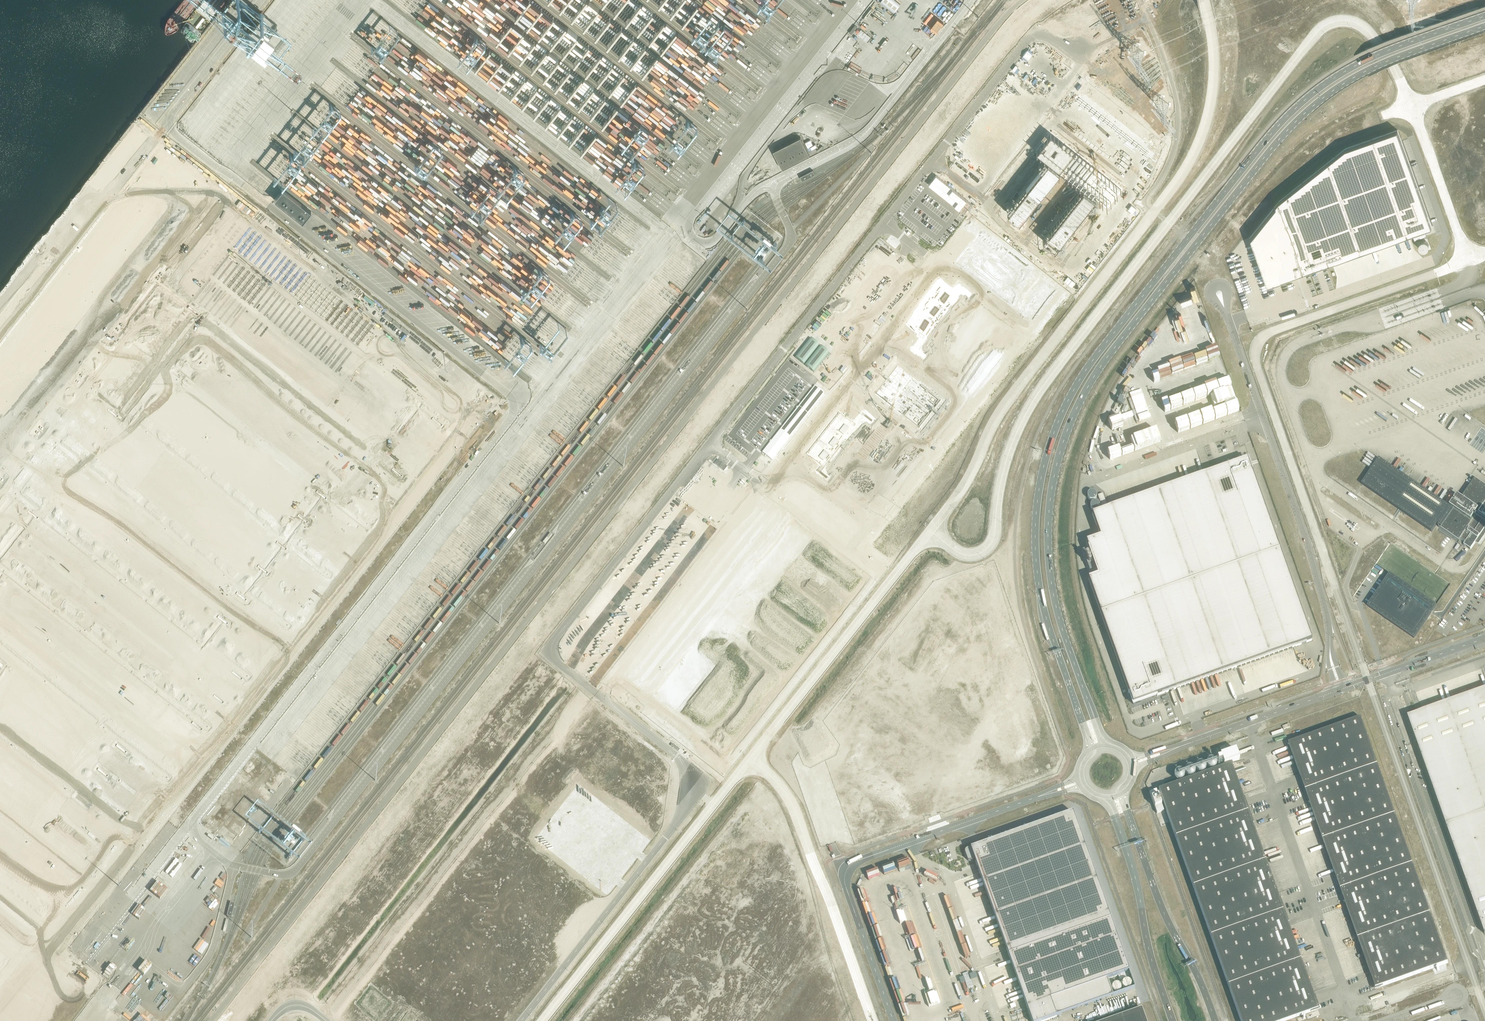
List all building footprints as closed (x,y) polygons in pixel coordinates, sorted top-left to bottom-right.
[(1160,15),(1165,31),(1170,29),(1165,13),(1160,15)] [(862,29),(858,33),(866,42),(870,37),(862,29)] [(337,140),(386,172),(388,172),(391,174),(392,172),(398,172),(397,174),(393,174),(391,176),(394,177),(394,183),(402,170),(394,165),(395,156),(376,144),(375,145),(371,143),(364,142),(364,135),(359,132),(356,138),(356,131),(348,125),(345,129),(346,124),(337,118),(334,123),(345,130),(342,134),(342,138),(339,138),(337,140)] [(1279,201),(1249,238),(1266,285),(1432,226),(1397,130),(1345,148),(1279,201)] [(387,140),(404,151),(411,142),(404,137),(403,138),(399,136),(399,137),(392,133),(387,140)] [(1048,161),(1007,212),(1019,222),(1060,170),(1083,189),(1042,240),(1054,250),(1095,198),(1107,208),(1122,189),(1050,133),(1036,152),(1048,161)] [(809,155),(800,137),(773,151),(782,169),(809,155)] [(438,161),(443,160),(448,165),(449,165),(453,160),(453,161),(453,158),(440,147),(435,148),(426,141),(427,146),(425,148),(425,149),(423,151),(426,155),(423,158),(424,160),(428,159),(426,158),(429,157),(430,161),(432,162),(431,159),(433,161),(434,163),(437,160),(438,161)] [(375,197),(380,201),(383,196),(386,192),(380,189),(383,184),(373,178),(372,181),(371,189),(362,183),(360,183),(361,179),(363,176),(369,180),(370,176),(343,158),(339,157),(337,161),(343,164),(342,165),(337,173),(341,176),(345,176),(348,178),(343,178),(342,182),(346,185),(358,186),(357,189),(374,200),(375,197)] [(552,184),(572,197),(575,193),(575,192),(578,188),(567,182),(569,180),(564,179),(565,175),(562,173),(559,172),(554,169),(551,167),(543,165),(541,164),(540,168),(540,169),(541,169),(544,170),(549,172),(548,176),(552,179),(554,176),(555,176),(553,180),(552,184)] [(585,180),(571,169),(569,172),(572,175),(569,178),(580,186),(585,180)] [(802,181),(815,174),(813,170),(800,176),(802,181)] [(489,205),(490,222),(508,230),(514,225),(515,241),(555,261),(557,259),(557,260),(560,259),(559,254),(569,259),(569,251),(552,243),(551,245),(550,236),(546,232),(541,237),(540,230),(537,230),(527,225),(527,230),(525,230),(506,220),(506,216),(503,218),(501,215),(507,204),(477,173),(480,201),(488,206),(489,205)] [(292,178),(298,181),(297,182),(301,184),(303,180),(294,175),(292,178)] [(510,192),(508,195),(517,201),(519,197),(516,196),(518,192),(517,191),(517,190),(514,188),(518,181),(509,175),(501,187),(510,192)] [(524,187),(534,193),(537,189),(527,182),(524,187)] [(282,189),(272,202),(301,223),(311,211),(282,189)] [(458,235),(481,251),(479,253),(507,271),(502,274),(535,295),(542,295),(536,282),(540,276),(537,274),(538,277),(533,279),(538,271),(504,249),(500,251),(499,248),(502,243),(469,222),(466,226),(462,218),(455,219),(455,216),(453,214),(453,218),(450,218),(458,235)] [(1425,231),(1413,235),(1415,240),(1427,236),(1425,231)] [(411,254),(405,251),(407,247),(398,242),(395,246),(400,249),(398,252),(408,258),(411,254)] [(457,251),(454,255),(462,261),(463,259),(467,262),(469,259),(468,258),(467,259),(463,256),(463,255),(457,251)] [(505,306),(510,304),(513,309),(511,310),(523,320),(526,319),(531,313),(530,312),(526,306),(531,303),(523,295),(527,302),(521,306),(518,303),(515,300),(517,299),(512,294),(516,290),(492,269),(489,272),(494,277),(492,279),(488,275),(485,279),(487,283),(493,288),(489,293),(499,302),(505,298),(501,303),(505,306)] [(1034,270),(1024,283),(1048,302),(1058,289),(1034,270)] [(939,282),(908,321),(924,334),(954,295),(939,282)] [(477,289),(487,295),(490,290),(479,284),(477,289)] [(834,449),(818,468),(878,516),(939,439),(960,412),(1020,335),(960,288),(900,364),(897,362),(875,390),(878,392),(855,421),(834,449)] [(1376,382),(1375,381),(1373,383),(1381,388),(1383,385),(1385,387),(1386,385),(1378,379),(1376,382)] [(1355,390),(1354,392),(1364,398),(1366,395),(1369,397),(1370,394),(1360,389),(1358,391),(1355,390)] [(838,410),(808,449),(823,462),(854,422),(838,410)] [(1369,452),(1362,462),(1372,468),(1379,458),(1369,452)] [(1393,468),(1407,476),(1413,467),(1410,466),(1407,471),(1398,465),(1402,460),(1399,458),(1393,468)] [(1097,538),(1086,542),(1088,548),(1097,575),(1088,579),(1133,704),(1174,689),(1294,647),(1312,641),(1247,459),(1206,474),(1110,508),(1089,515),(1097,538)] [(1475,479),(1461,498),(1459,496),(1451,508),(1449,506),(1379,459),(1378,459),(1361,484),(1362,484),(1363,485),(1398,509),(1399,510),(1401,511),(1431,532),(1437,524),(1439,525),(1438,525),(1438,526),(1438,527),(1439,527),(1439,528),(1441,529),(1459,541),(1460,539),(1461,540),(1465,543),(1463,545),(1467,547),(1470,549),(1470,550),(1475,543),(1478,545),(1484,535),(1484,486),(1475,479)] [(1416,483),(1418,485),(1424,475),(1422,474),(1416,483)] [(1103,494),(1098,495),(1102,508),(1107,507),(1103,494)] [(1431,613),(1436,605),(1390,573),(1367,606),(1414,638),(1431,613)] [(1422,712),(1418,714),(1417,712),(1412,713),(1413,715),(1408,717),(1411,726),(1477,912),(1484,934),(1484,690),(1422,712)] [(1448,963),(1396,816),(1361,718),(1296,741),(1296,740),(1287,743),(1288,746),(1289,746),(1301,778),(1300,778),(1309,804),(1310,803),(1336,877),(1335,877),(1344,903),(1345,902),(1371,976),(1370,976),(1375,990),(1383,987),(1383,986),(1448,963)] [(1278,897),(1277,894),(1266,862),(1253,828),(1252,824),(1253,824),(1244,798),(1243,799),(1242,795),(1235,777),(1236,776),(1232,763),(1223,765),(1224,767),(1159,790),(1176,839),(1193,888),(1211,937),(1228,986),(1241,1020),(1284,1020),(1311,1012),(1311,1013),(1319,1010),(1314,996),(1313,996),(1312,993),(1300,960),(1288,926),(1287,923),(1288,922),(1279,897),(1278,897)] [(1157,814),(1164,812),(1160,795),(1152,797),(1157,814)] [(965,852),(965,853),(968,860),(968,861),(969,861),(969,862),(970,862),(971,862),(975,860),(1032,1020),(1044,1020),(1057,1016),(1053,1005),(1051,999),(1062,995),(1107,979),(1118,975),(1128,972),(1129,972),(1129,971),(1073,812),(993,840),(967,849),(966,850),(965,851),(965,852)] [(895,866),(883,870),(885,874),(896,870),(895,866)] [(132,867),(126,876),(127,877),(123,883),(139,895),(150,879),(132,867)] [(903,894),(891,896),(893,903),(904,900),(903,894)] [(112,916),(119,907),(109,899),(101,908),(112,916)] [(231,918),(235,904),(230,902),(227,916),(231,918)] [(114,917),(116,919),(123,911),(121,909),(114,917)] [(96,917),(106,925),(110,920),(100,913),(96,917)] [(115,946),(97,970),(107,978),(125,954),(115,946)] [(968,972),(962,974),(967,988),(973,986),(968,972)] [(1130,977),(1128,972),(1118,975),(1120,981),(1130,977)] [(124,990),(118,1001),(128,1007),(134,997),(124,990)] [(1051,999),(1053,1005),(1059,1002),(1064,1001),(1062,995),(1051,999)] [(1141,1008),(1106,1020),(1146,1020),(1141,1008)] [(119,1016),(109,1009),(100,1020),(115,1020),(119,1016)]
